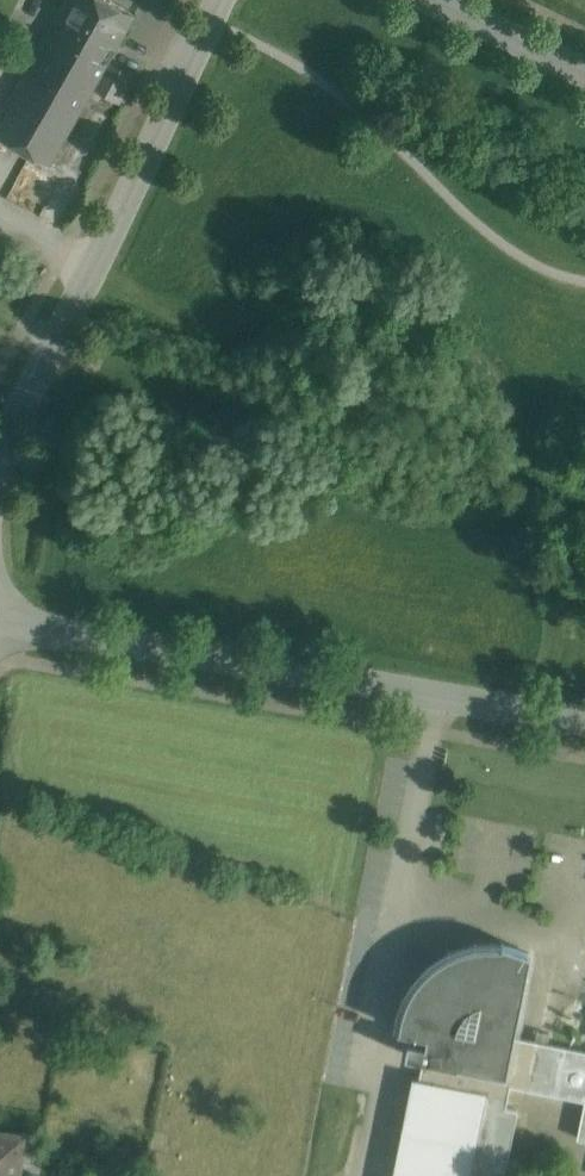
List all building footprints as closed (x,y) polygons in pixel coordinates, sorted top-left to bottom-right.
[(109,0),(72,0),(53,34),(106,64),(108,61),(134,14),(109,0)] [(0,127),(0,135),(50,164),(95,85),(106,64),(53,34),(0,127)] [(133,75),(108,61),(106,64),(95,85),(119,99),(133,75)] [(508,1074),(515,1036),(532,952),(502,943),(470,944),(441,956),(418,978),(403,1005),(400,1016),(398,1028),(428,1034),(426,1043),(409,1040),(406,1054),(423,1058),(508,1074)] [(423,1058),(419,1078),(486,1091),(469,1175),(504,1175),(518,1109),(506,1107),(510,1085),(584,1100),(577,1138),(584,1139),(584,1050),(548,1043),(550,1033),(538,1030),(536,1040),(515,1036),(508,1074),(423,1058)] [(413,1077),(393,1175),(469,1175),(486,1091),(419,1078),(413,1077)] [(37,1135),(20,1132),(20,1137),(21,1138),(18,1161),(34,1163),(37,1135)] [(0,1135),(0,1175),(16,1175),(18,1161),(21,1138),(20,1137),(0,1135)]
